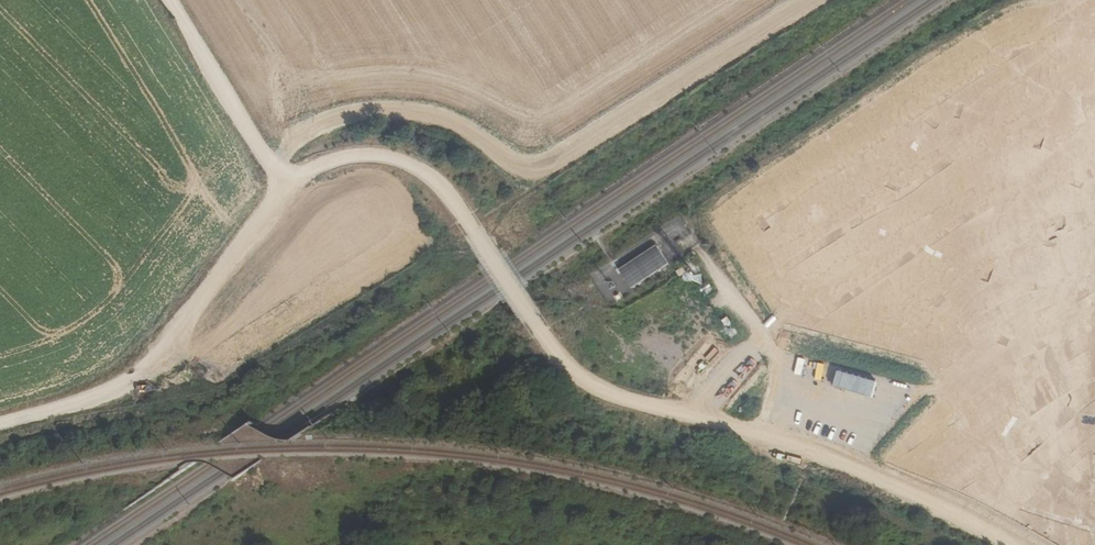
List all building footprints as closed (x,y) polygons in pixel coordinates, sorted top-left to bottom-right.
[(682,254),(675,243),(689,235),(678,218),(654,233),(671,261),(682,254)] [(659,245),(622,269),(634,288),(671,264),(659,245)] [(242,319),(254,317),(252,306),(240,308),(242,319)]
